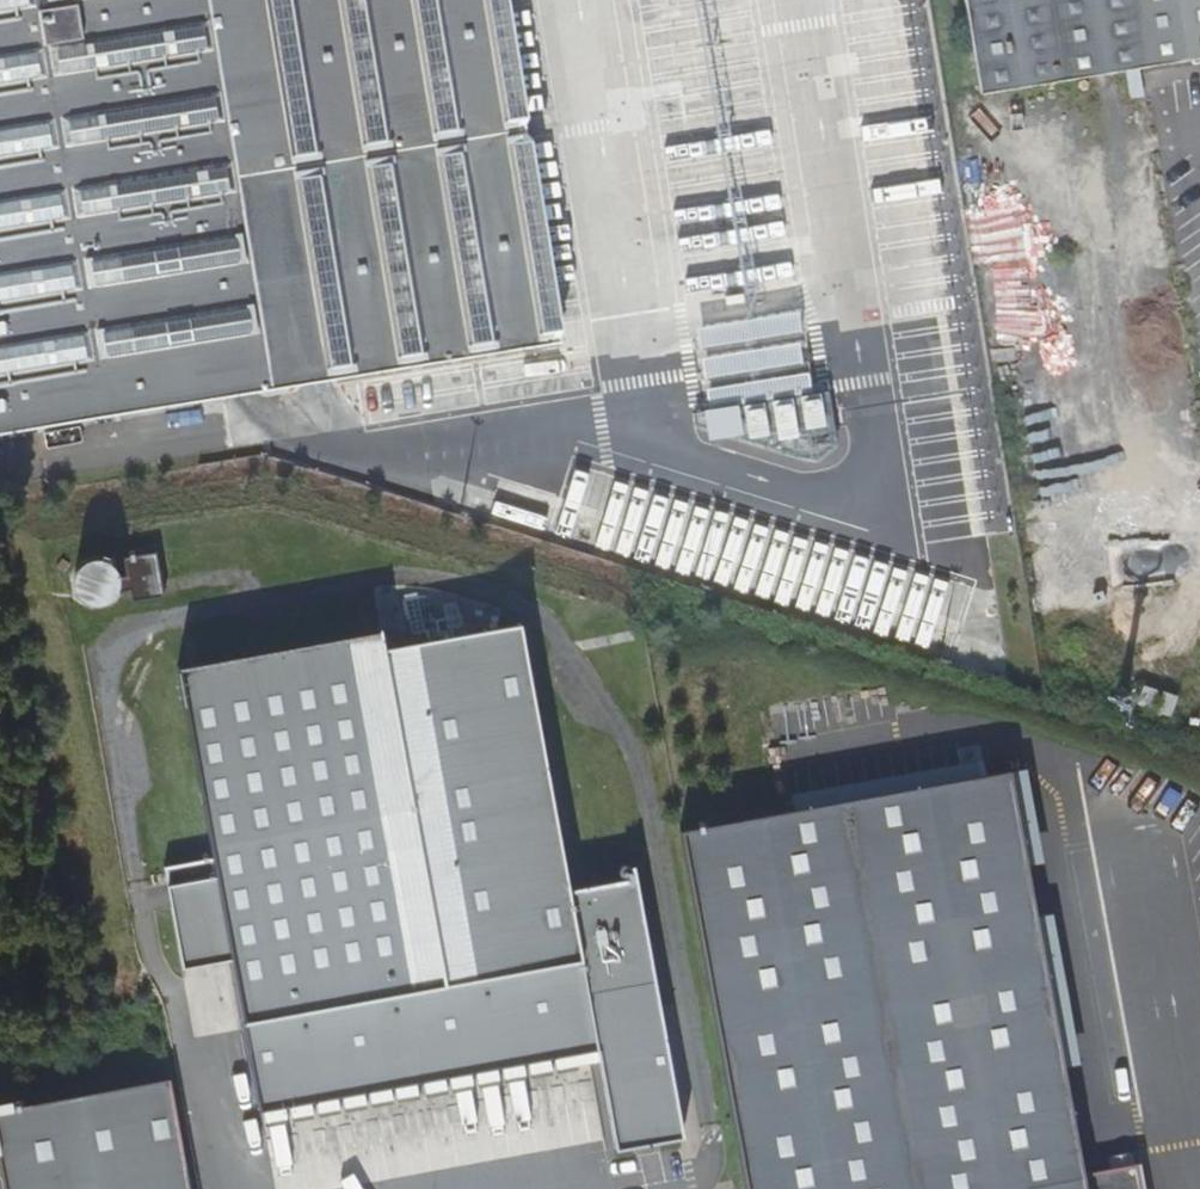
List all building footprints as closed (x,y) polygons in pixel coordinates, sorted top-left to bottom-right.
[(626,330),(571,0),(0,0),(0,434),(626,330)] [(978,94),(1199,57),(1199,0),(964,0),(978,94)] [(692,385),(697,441),(790,433),(792,456),(828,452),(823,392),(793,395),(770,154),(714,159),(717,186),(698,188),(699,208),(673,211),(690,385),(692,385)] [(117,579),(108,580),(105,572),(98,566),(90,563),(81,563),(73,567),(67,573),(64,581),(64,590),(67,597),(72,602),(77,606),(85,608),(92,607),(98,605),(103,601),(107,595),(120,593),(122,604),(153,598),(145,554),(113,560),(117,579)] [(225,959),(255,1113),(595,1058),(611,1159),(679,1146),(629,887),(560,900),(507,634),(372,656),(369,635),(167,668),(205,861),(158,870),(162,887),(209,878),(225,959)] [(741,1188),(1139,1188),(1133,1157),(1130,1158),(1106,1163),(1080,1168),(998,767),(680,834),(674,835),(741,1188)] [(178,969),(225,959),(209,878),(162,887),(178,969)] [(166,1081),(9,1109),(8,1103),(4,1103),(6,1110),(0,1111),(0,1188),(186,1188),(166,1081)] [(1104,1151),(1106,1163),(1130,1158),(1127,1146),(1104,1151)]
